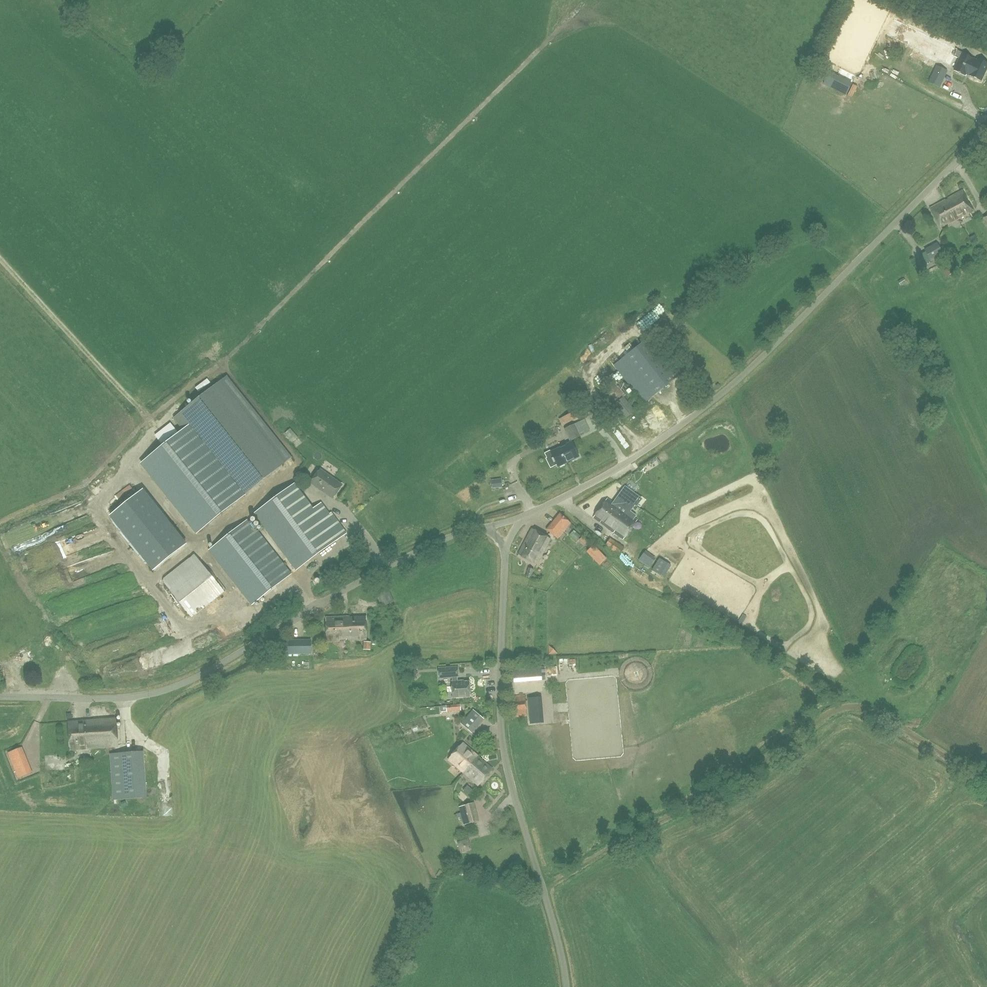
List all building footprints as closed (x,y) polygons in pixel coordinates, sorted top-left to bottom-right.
[(976,60),(956,50),(953,56),(954,56),(959,58),(954,70),(964,75),(965,73),(969,75),(976,60)] [(976,60),(969,75),(981,80),(986,67),(986,63),(977,58),(976,60)] [(939,86),(947,70),(936,65),(928,81),(939,86)] [(956,215),(959,219),(974,210),(963,190),(945,199),(955,216),(956,215)] [(942,228),(959,219),(956,215),(955,216),(945,199),(930,208),(942,228)] [(925,263),(943,253),(938,244),(920,255),(925,263)] [(944,265),(945,274),(952,273),(951,263),(944,265)] [(643,402),(679,374),(649,340),(615,365),(643,402)] [(242,495),(291,457),(226,375),(173,417),(183,429),(141,463),(196,532),(242,495)] [(624,417),(634,410),(613,383),(603,391),(624,417)] [(578,417),(576,411),(563,417),(566,423),(578,417)] [(588,419),(578,422),(582,434),(591,431),(588,419)] [(570,440),(580,436),(574,423),(564,428),(570,440)] [(558,466),(578,455),(571,441),(551,452),(558,466)] [(657,457),(652,460),(657,467),(662,463),(657,457)] [(332,497),(341,484),(320,469),(311,482),(332,497)] [(254,514),(297,568),(345,531),(330,512),(329,513),(320,501),(311,509),(292,484),(254,514)] [(607,498),(593,518),(600,523),(601,522),(603,523),(602,524),(623,539),(638,520),(635,518),(636,515),(630,511),(635,504),(637,505),(641,499),(625,487),(617,497),(618,498),(614,503),(607,498)] [(111,517),(154,570),(186,544),(143,491),(111,517)] [(636,516),(651,527),(655,520),(641,510),(636,516)] [(556,537),(570,522),(560,513),(546,529),(556,537)] [(291,574),(248,519),(210,549),(253,604),(291,574)] [(537,564),(550,538),(531,528),(518,554),(537,564)] [(619,555),(624,547),(610,537),(604,545),(619,555)] [(57,540),(59,558),(66,557),(65,549),(68,549),(67,539),(57,540)] [(592,555),(597,550),(593,546),(588,550),(592,555)] [(638,560),(649,567),(655,558),(645,551),(638,560)] [(163,577),(191,614),(225,589),(197,552),(163,577)] [(659,558),(652,570),(660,574),(667,563),(659,558)] [(380,599),(391,595),(387,586),(377,591),(380,599)] [(86,602),(96,600),(93,587),(83,590),(86,602)] [(344,616),(345,638),(346,638),(346,639),(366,639),(366,615),(344,616)] [(339,638),(345,638),(344,616),(325,617),(326,640),(339,639),(339,638)] [(286,654),(310,653),(310,639),(286,640),(286,654)] [(370,649),(371,641),(363,641),(362,649),(370,649)] [(72,660),(67,664),(79,678),(84,673),(72,660)] [(457,680),(457,676),(456,665),(438,667),(439,678),(451,676),(452,681),(451,681),(453,696),(469,695),(468,681),(463,681),(463,680),(457,680)] [(513,679),(541,677),(541,667),(512,669),(513,679)] [(514,717),(527,715),(525,694),(513,695),(514,717)] [(470,730),(482,717),(473,709),(461,722),(470,730)] [(70,749),(118,745),(116,717),(68,721),(70,749)] [(463,771),(477,755),(462,742),(448,758),(463,771)] [(10,752),(17,769),(28,765),(21,748),(10,752)] [(147,800),(145,749),(115,751),(118,801),(147,800)] [(477,755),(463,771),(478,784),(492,769),(477,755)] [(464,823),(476,820),(471,803),(459,806),(464,823)] [(463,852),(474,848),(470,838),(460,842),(463,852)]
